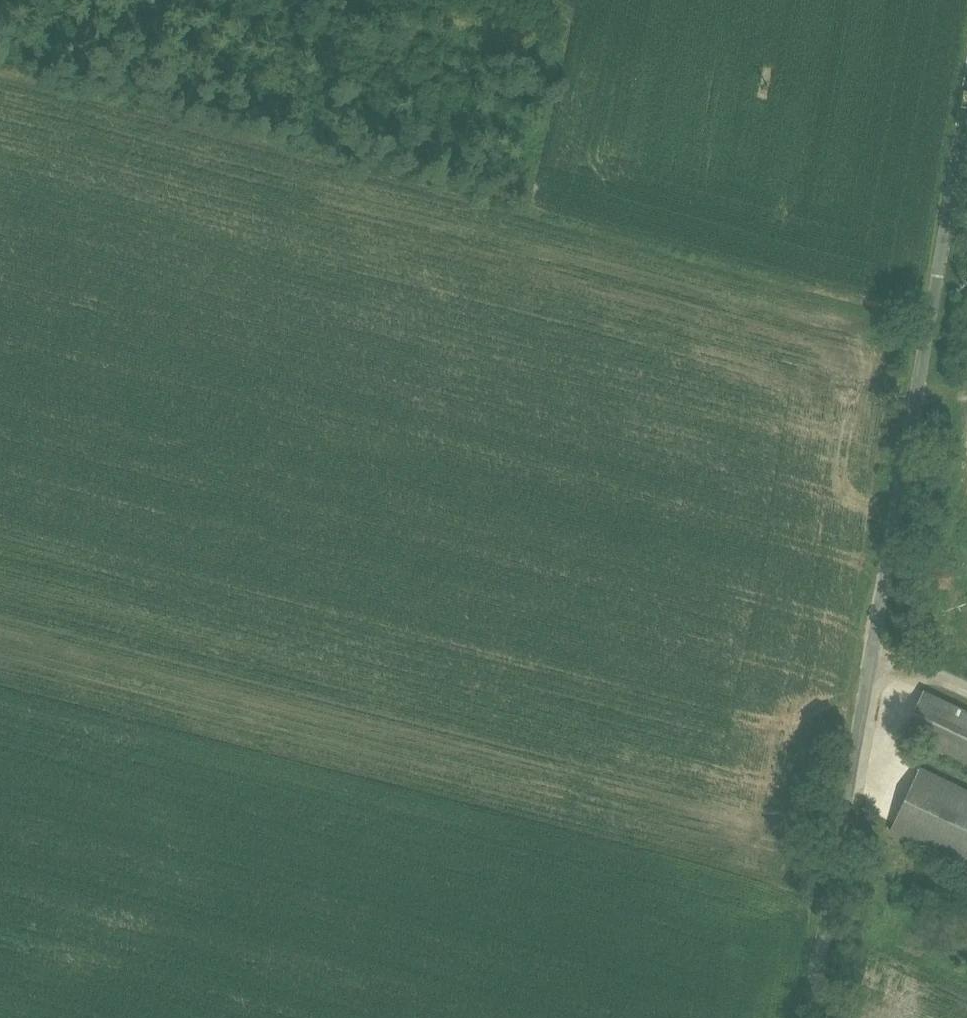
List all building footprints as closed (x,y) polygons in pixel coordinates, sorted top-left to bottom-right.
[(926,691),(903,739),(966,769),(966,711),(926,691)] [(889,837),(966,875),(966,795),(920,772),(889,837)]
